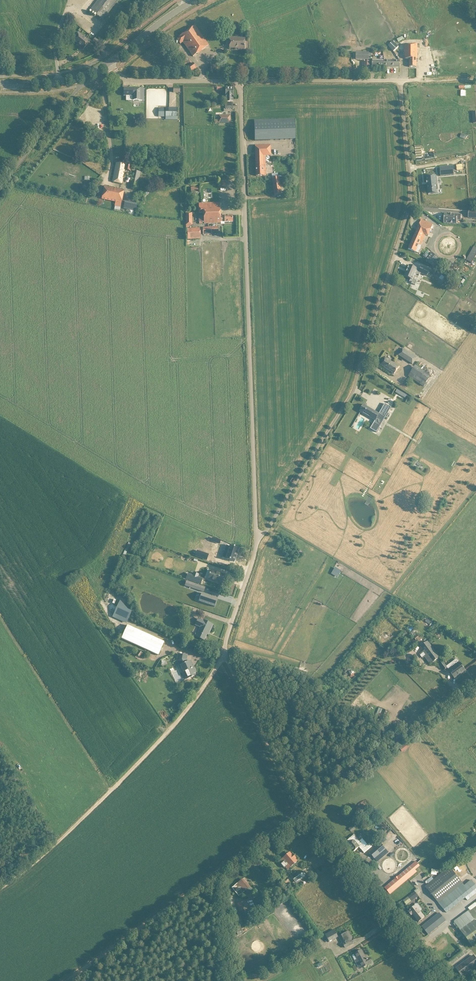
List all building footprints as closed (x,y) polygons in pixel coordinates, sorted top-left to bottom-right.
[(90,10),(103,20),(119,0),(98,0),(90,10)] [(183,42),(193,57),(208,46),(195,26),(177,39),(180,44),(183,42)] [(78,44),(77,45),(83,50),(90,41),(78,32),(75,36),(78,38),(75,41),(78,44)] [(238,49),(238,50),(244,50),(244,38),(229,38),(229,49),(238,49)] [(398,47),(393,42),(388,46),(394,51),(398,47)] [(410,45),(405,45),(405,59),(409,59),(409,67),(416,67),(416,59),(418,59),(417,44),(410,44),(410,45)] [(196,68),(193,63),(185,69),(188,74),(196,68)] [(124,88),(124,96),(133,96),(133,101),(144,101),(144,88),(124,88)] [(162,108),(162,117),(165,117),(177,117),(178,108),(166,108),(162,108)] [(295,120),(254,121),(255,141),(277,140),(295,140),(295,120)] [(255,146),(256,176),(266,176),(266,169),(267,169),(267,166),(265,166),(265,156),(270,156),(270,145),(255,146)] [(113,182),(121,184),(125,165),(117,164),(113,182)] [(137,187),(141,172),(134,171),(131,186),(137,187)] [(454,173),(454,185),(465,185),(465,173),(454,173)] [(436,176),(426,177),(428,190),(431,190),(433,190),(437,189),(436,185),(437,185),(436,176)] [(278,178),(271,178),(274,196),(281,195),(280,186),(279,178),(278,178)] [(114,206),(120,207),(124,190),(104,186),(101,199),(115,202),(114,206)] [(136,211),(137,204),(125,201),(123,208),(136,211)] [(199,213),(204,213),(204,217),(198,217),(199,222),(200,222),(200,223),(202,223),(202,222),(204,222),(204,223),(233,222),(232,216),(220,216),(220,203),(198,204),(199,213)] [(457,220),(461,220),(461,215),(449,214),(448,215),(444,214),(444,223),(457,224),(457,220)] [(428,236),(433,225),(421,220),(409,249),(416,252),(419,245),(421,246),(425,235),(428,236)] [(200,228),(187,229),(188,240),(200,239),(200,228)] [(464,264),(470,267),(475,256),(475,248),(474,247),(464,264)] [(432,266),(439,258),(432,253),(425,260),(432,266)] [(406,272),(404,276),(411,279),(409,283),(415,285),(417,281),(414,280),(417,274),(419,276),(420,273),(427,276),(430,270),(421,267),(420,271),(417,270),(417,269),(409,266),(406,272)] [(441,277),(439,279),(448,286),(450,283),(445,279),(446,278),(437,271),(436,273),(441,277)] [(419,295),(409,289),(408,291),(417,297),(419,295)] [(417,358),(403,348),(398,355),(413,364),(417,358)] [(380,365),(395,374),(399,367),(385,358),(380,365)] [(408,376),(424,387),(431,376),(415,366),(408,376)] [(397,390),(395,393),(405,398),(407,395),(397,390)] [(364,405),(359,412),(364,415),(366,413),(376,419),(375,421),(370,429),(377,433),(386,417),(379,414),(364,405)] [(423,470),(425,465),(417,460),(414,465),(423,470)] [(225,558),(225,559),(234,562),(238,549),(230,546),(229,547),(226,546),(222,557),(225,558)] [(197,551),(195,556),(207,560),(208,555),(197,551)] [(334,569),(331,574),(336,577),(340,572),(334,569)] [(208,579),(221,584),(224,575),(211,571),(210,573),(209,573),(209,575),(208,579)] [(188,574),(186,579),(201,584),(202,579),(198,577),(192,575),(188,574)] [(186,581),(185,586),(203,593),(205,588),(186,581)] [(202,593),(199,601),(214,606),(217,598),(202,593)] [(131,613),(120,601),(113,616),(127,623),(131,613)] [(200,628),(196,637),(204,640),(208,631),(210,631),(213,625),(203,621),(198,619),(195,625),(200,628)] [(158,655),(164,642),(127,625),(121,639),(158,655)] [(424,652),(419,655),(422,659),(425,657),(427,656),(429,658),(428,659),(427,660),(429,663),(431,663),(432,662),(432,663),(439,657),(438,655),(428,642),(420,647),(424,651),(424,652)] [(187,656),(182,655),(181,655),(181,660),(178,660),(186,679),(194,676),(193,674),(196,672),(191,661),(188,662),(186,659),(187,656)] [(449,670),(448,670),(455,679),(459,676),(458,675),(465,670),(460,663),(457,659),(453,661),(456,665),(453,668),(452,667),(449,670)] [(356,705),(359,708),(361,706),(363,709),(368,703),(360,696),(356,700),(358,702),(356,705)] [(389,712),(381,709),(379,713),(378,716),(380,717),(379,718),(385,720),(389,712)] [(365,847),(354,835),(347,841),(351,844),(349,846),(354,851),(359,847),(364,853),(372,846),(369,844),(365,847)] [(376,861),(388,851),(386,849),(381,843),(369,853),(375,859),(376,861)] [(280,861),(287,870),(297,862),(295,859),(296,858),(292,854),(291,855),(289,853),(280,861)] [(416,862),(411,865),(385,888),(390,894),(417,872),(415,870),(420,866),(416,862)] [(438,903),(440,905),(446,913),(465,898),(468,901),(475,894),(475,886),(471,880),(464,886),(449,867),(425,886),(438,903)] [(304,871),(293,879),(295,882),(302,879),(306,874),(304,871)] [(246,890),(250,887),(246,883),(248,881),(245,877),(241,880),(237,883),(232,888),(239,896),(246,890)] [(415,892),(408,897),(411,902),(418,896),(415,892)] [(454,922),(461,931),(461,932),(472,947),(475,944),(475,902),(468,908),(469,909),(470,911),(454,922)] [(412,914),(419,922),(425,917),(420,911),(422,909),(418,904),(416,904),(415,905),(415,906),(408,911),(411,915),(412,914)] [(255,920),(254,915),(246,918),(243,910),(242,910),(241,906),(237,907),(243,924),(255,920)] [(439,913),(422,927),(428,935),(445,921),(439,913)] [(338,937),(333,929),(324,934),(329,942),(338,937)] [(348,932),(339,936),(345,948),(354,943),(348,932)] [(311,941),(303,945),(305,949),(313,945),(311,941)] [(301,947),(291,952),(294,956),(303,951),(301,947)] [(354,960),(359,969),(368,964),(371,963),(369,958),(367,959),(366,959),(361,950),(354,954),(356,959),(354,960)] [(462,977),(475,966),(475,959),(473,956),(456,968),(462,977)]
